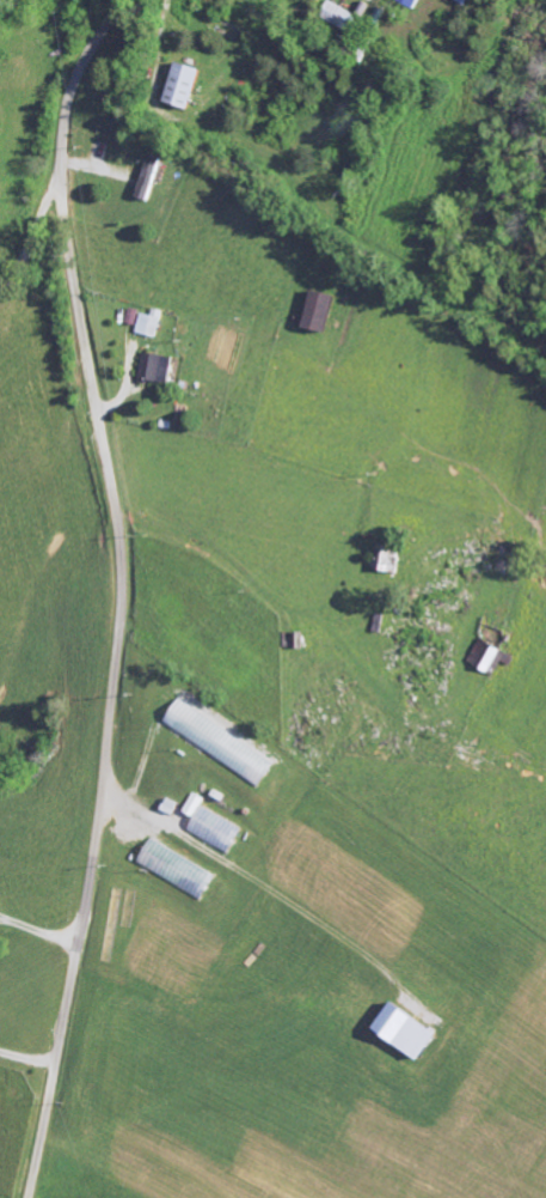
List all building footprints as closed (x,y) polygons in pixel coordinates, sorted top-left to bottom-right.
[(416,10),(420,0),(396,0),(416,10)] [(363,17),(326,2),(319,20),(356,35),(363,17)] [(164,102),(189,110),(201,70),(176,62),(164,102)] [(160,160),(148,156),(136,196),(147,200),(160,160)] [(293,328),(325,334),(333,296),(310,292),(305,317),(295,316),(293,328)] [(135,334),(156,338),(162,311),(151,309),(149,316),(139,314),(135,334)] [(168,384),(173,358),(143,353),(138,379),(168,384)] [(513,658),(479,639),(467,661),(502,680),(513,658)] [(277,765),(182,700),(166,723),(262,788),(277,765)] [(230,855),(242,828),(201,809),(206,798),(193,793),(184,813),(194,818),(187,836),(230,855)] [(215,877),(151,839),(137,864),(201,901),(215,877)] [(420,1063),(439,1035),(392,1003),(373,1031),(420,1063)]
